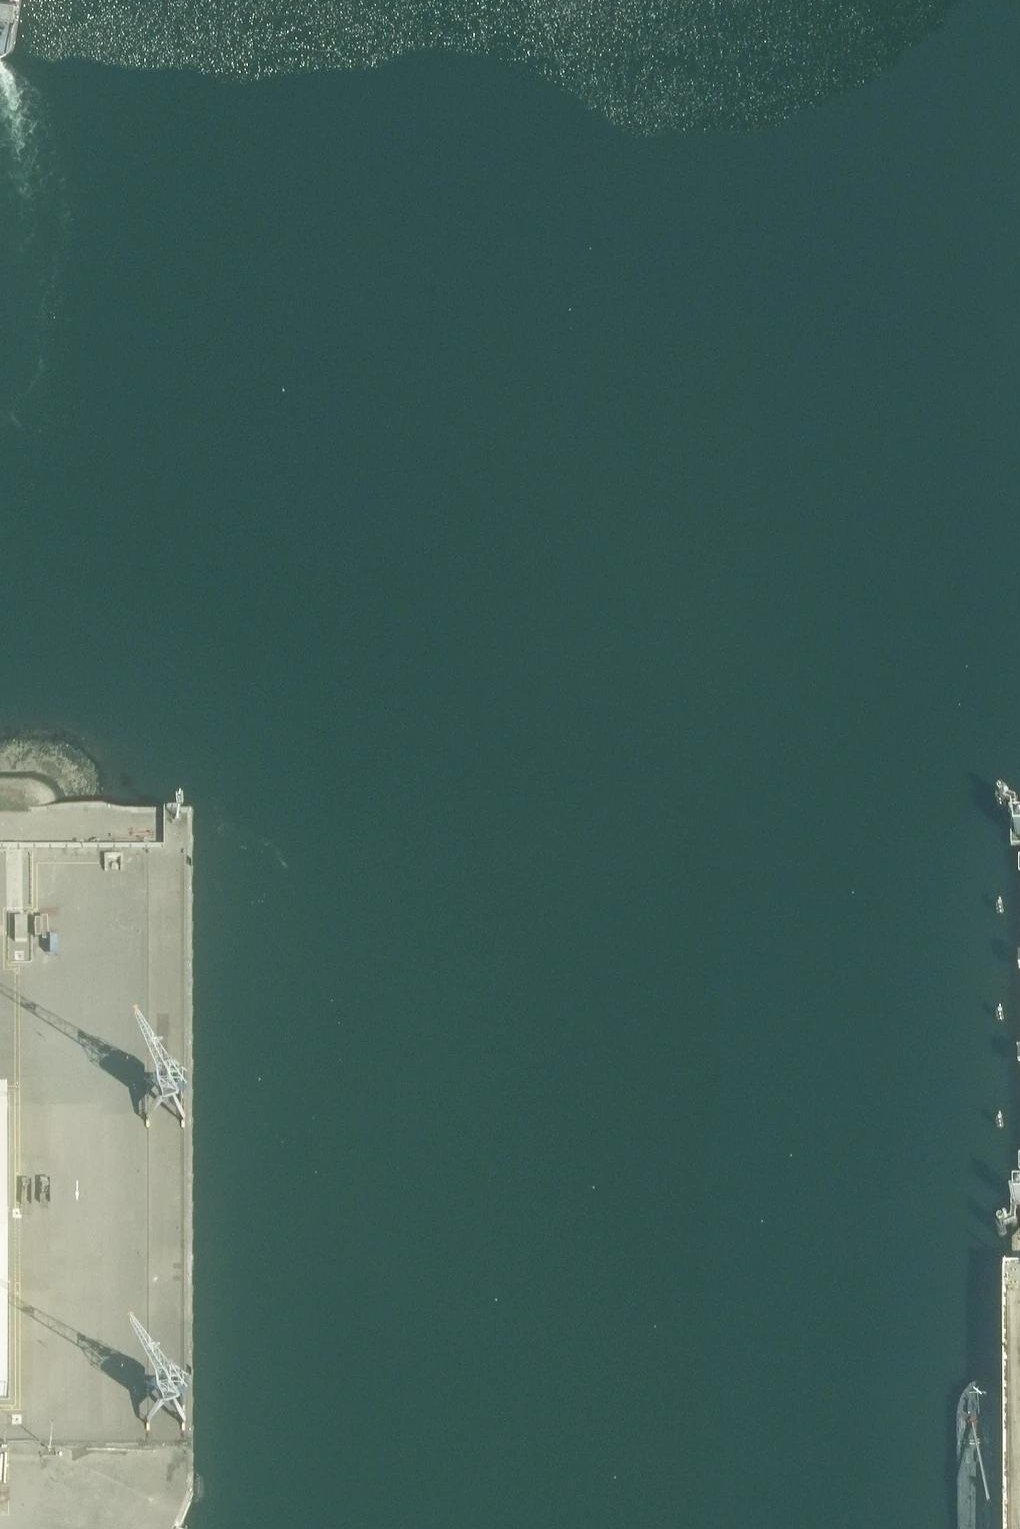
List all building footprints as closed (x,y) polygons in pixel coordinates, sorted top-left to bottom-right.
[(9,1012),(10,848),(0,848),(0,1012),(9,1012)]
